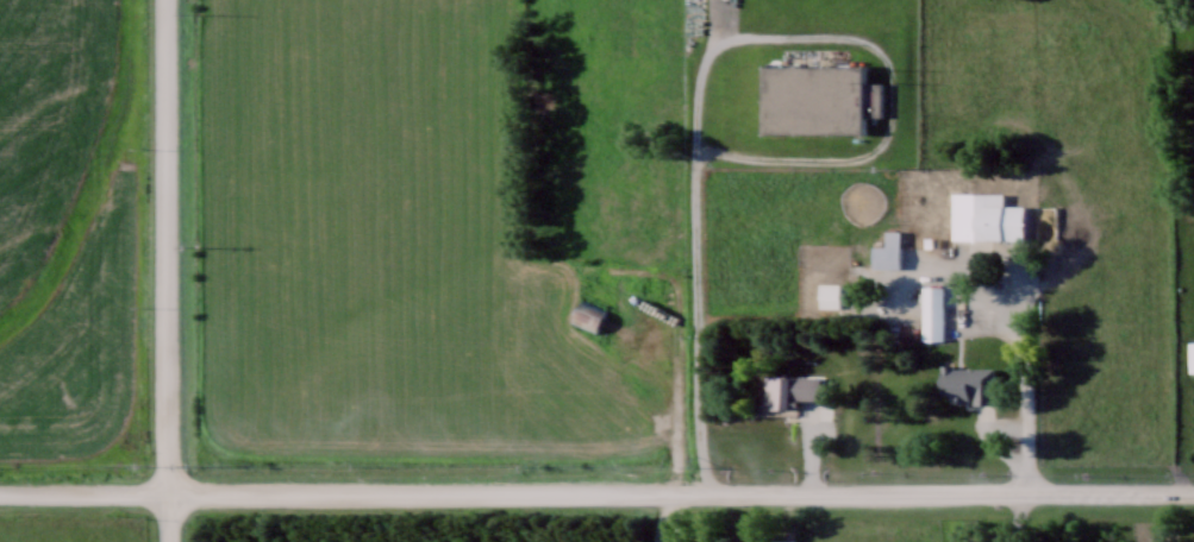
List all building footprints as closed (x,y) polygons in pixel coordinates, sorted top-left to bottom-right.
[(867,132),(867,115),(883,115),(884,81),(866,81),(866,64),(765,64),(765,132),(867,132)] [(952,237),(987,237),(987,205),(1003,205),(1003,192),(952,192),(952,237)] [(901,267),(901,229),(886,229),(886,245),(873,245),(873,267),(901,267)] [(839,307),(839,282),(819,282),(819,307),(839,307)] [(943,286),(923,286),(923,333),(943,333),(943,286)] [(991,371),(946,371),(946,397),(991,397),(991,371)] [(764,407),(791,407),(791,398),(820,398),(820,375),(764,375),(764,407)]
